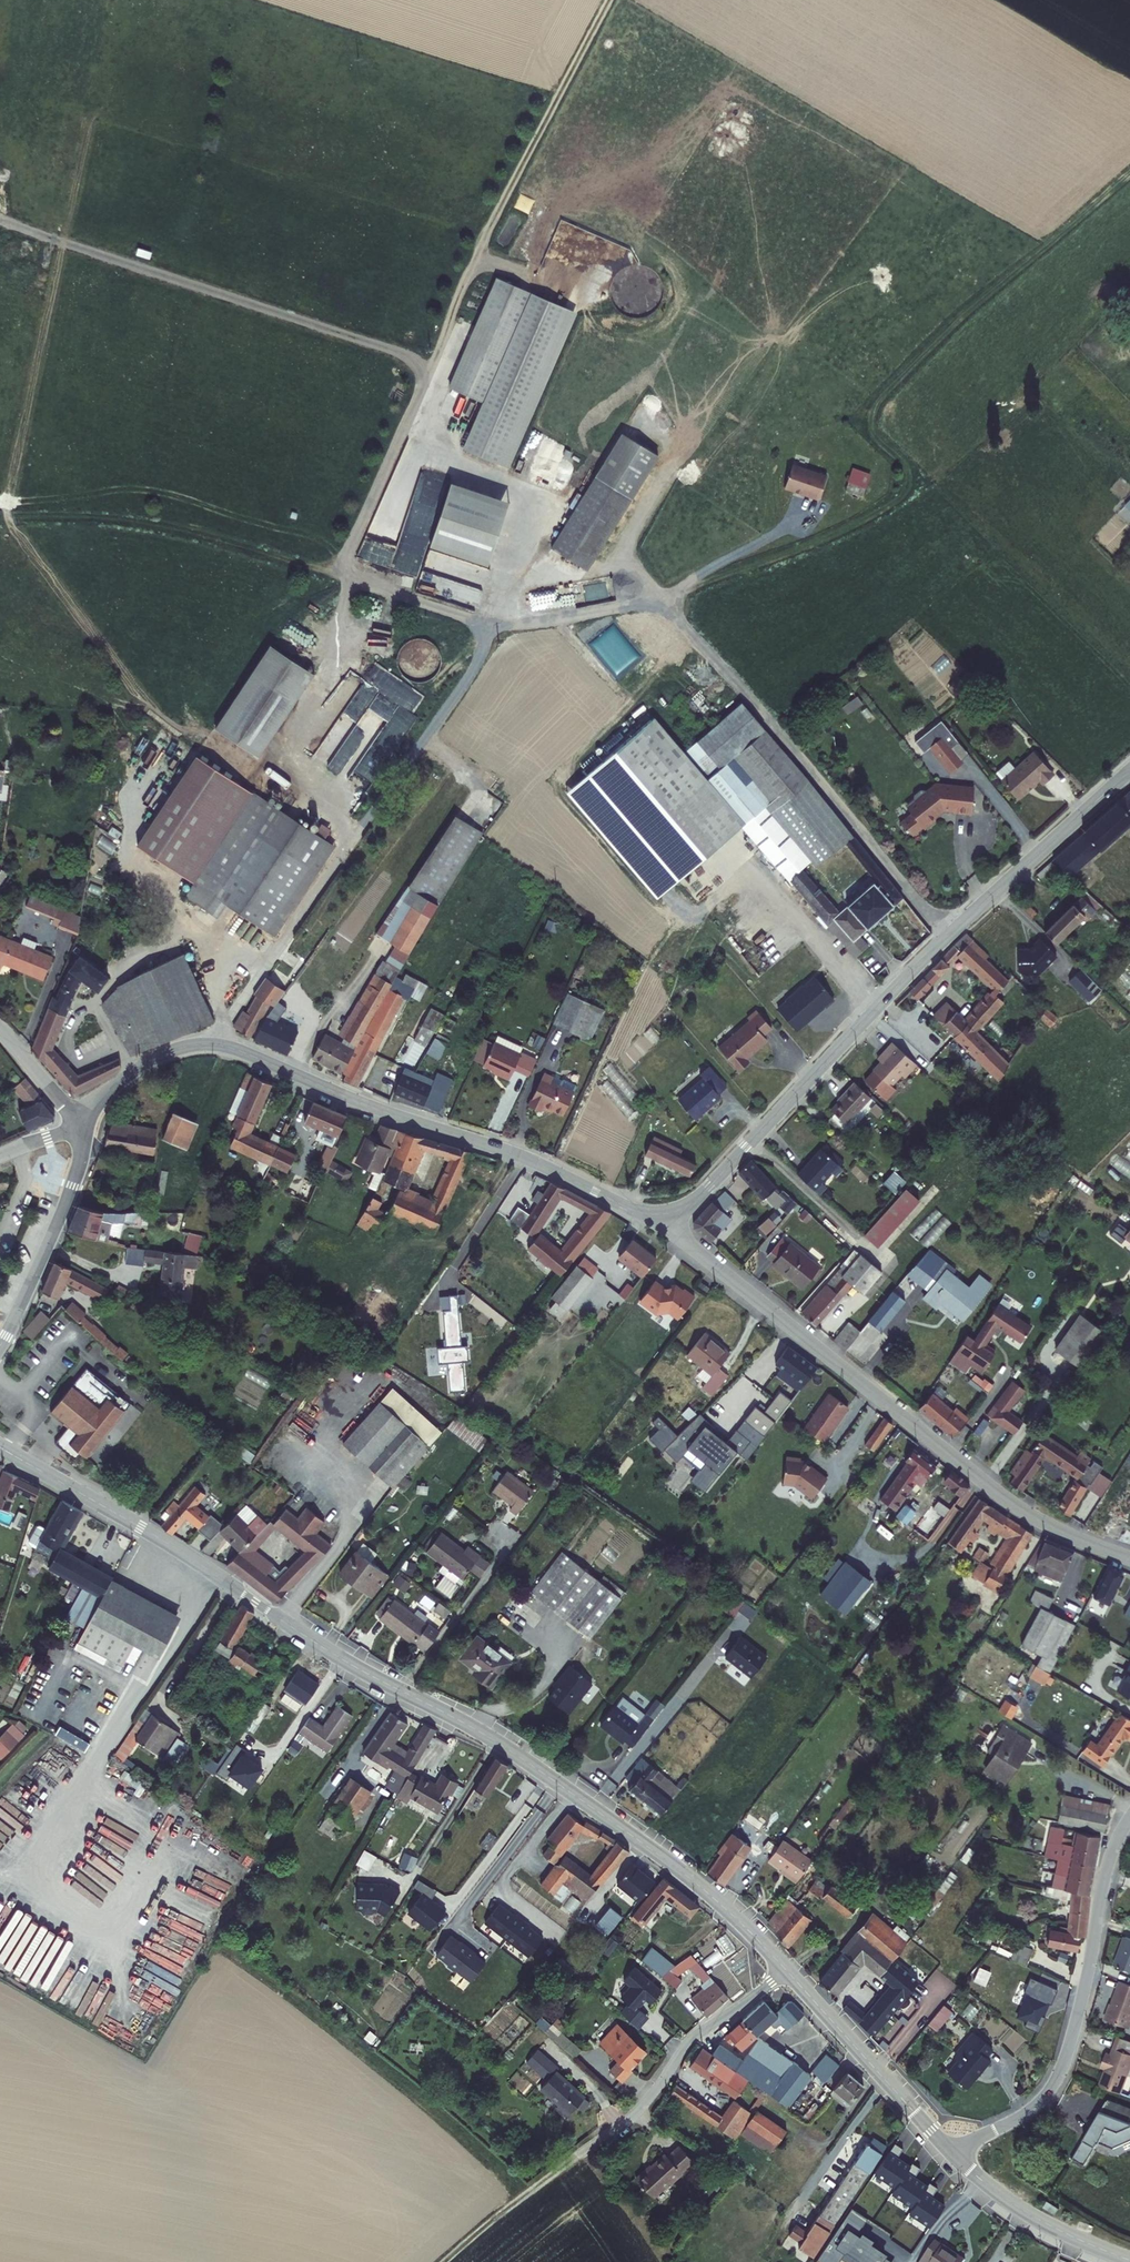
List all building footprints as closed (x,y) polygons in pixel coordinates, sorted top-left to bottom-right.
[(513,460),(579,307),(501,273),(454,380),(489,395),(469,440),(513,460)] [(619,430),(592,478),(630,500),(658,453),(619,430)] [(803,490),(820,497),(829,474),(795,460),(786,483),(797,487),(797,488),(802,490),(803,490)] [(851,474),(846,490),(863,496),(866,486),(855,482),(857,476),(851,474)] [(592,478),(549,553),(586,574),(630,500),(592,478)] [(488,571),(509,508),(450,489),(430,553),(488,571)] [(423,570),(418,591),(447,599),(452,579),(423,570)] [(279,650),(223,729),(263,759),(320,679),(279,650)] [(956,674),(950,668),(942,676),(948,682),(956,674)] [(414,712),(426,693),(393,674),(378,699),(392,707),(351,777),(372,789),(416,713),(414,712)] [(859,695),(844,705),(849,713),(864,702),(859,695)] [(743,825),(746,822),(715,786),(770,738),(748,711),(693,759),(665,724),(598,777),(684,886),(752,833),(743,825)] [(925,752),(932,746),(931,746),(943,736),(953,749),(961,743),(942,720),(916,741),(925,752)] [(953,749),(943,736),(931,746),(932,746),(952,772),(964,762),(962,760),(953,749)] [(815,864),(843,840),(849,834),(770,738),(715,786),(746,822),(743,825),(752,833),(789,879),(801,869),(811,860),(815,864)] [(970,754),(961,743),(953,749),(962,760),(970,754)] [(1010,760),(997,774),(1022,800),(1045,778),(1048,781),(1055,773),(1034,752),(1018,768),(1010,760)] [(257,795),(203,757),(141,845),(195,883),(257,795)] [(948,813),(965,818),(971,796),(955,792),(956,788),(935,782),(926,790),(925,789),(919,787),(912,792),(913,798),(918,805),(910,811),(911,812),(900,822),(906,830),(907,828),(912,834),(921,827),(923,829),(933,822),(929,817),(935,813),(937,813),(941,810),(948,812),(948,813)] [(1129,829),(1129,793),(1054,859),(1073,878),(1087,863),(1085,860),(1099,848),(1105,853),(1129,829)] [(257,795),(195,883),(193,887),(203,893),(211,899),(215,895),(227,903),(277,938),(338,852),(257,795)] [(913,798),(905,805),(910,811),(918,805),(913,798)] [(482,837),(455,820),(442,839),(471,856),(482,837)] [(876,880),(847,906),(868,930),(902,899),(849,834),(843,840),(876,880)] [(471,856),(442,839),(377,938),(397,950),(410,958),(471,856)] [(1061,873),(1050,863),(1031,879),(1042,891),(1061,873)] [(789,879),(858,959),(870,947),(861,936),(841,912),(839,914),(801,869),(789,879)] [(1090,895),(1100,905),(1112,893),(1101,883),(1090,895)] [(203,893),(193,887),(188,894),(195,900),(203,893)] [(1040,914),(1017,892),(1011,897),(1034,920),(1040,914)] [(195,900),(206,907),(211,899),(203,893),(195,900)] [(1096,904),(1084,893),(1048,934),(1059,945),(1085,915),(1090,920),(1097,912),(1092,908),(1096,904)] [(211,899),(206,907),(218,916),(227,903),(215,895),(211,899)] [(80,918),(30,896),(25,906),(60,922),(58,926),(77,935),(80,918)] [(847,906),(841,912),(861,936),(868,930),(847,906)] [(1114,919),(1105,910),(1099,916),(1109,925),(1114,919)] [(10,940),(0,936),(0,963),(2,959),(10,940)] [(970,936),(909,995),(917,1003),(961,959),(1002,997),(1013,986),(987,961),(989,959),(974,944),(975,942),(970,936)] [(18,944),(10,940),(2,959),(25,969),(24,971),(41,979),(50,958),(33,951),(37,943),(21,937),(18,944)] [(1042,975),(1060,958),(1042,940),(1035,947),(1037,949),(1034,952),(1021,952),(1021,972),(1026,977),(1042,975)] [(410,958),(397,950),(371,994),(374,995),(388,970),(399,977),(401,975),(410,958)] [(120,990),(104,997),(131,1057),(212,1023),(182,952),(141,970),(143,976),(120,990)] [(53,998),(32,1050),(72,1094),(112,1076),(122,1069),(119,1058),(77,1076),(52,1047),(82,977),(100,990),(110,977),(81,956),(67,974),(56,999),(53,998)] [(341,1046),(324,1037),(311,1059),(342,1074),(352,1057),(393,987),(396,982),(399,977),(388,970),(374,995),(371,994),(341,1046)] [(1104,990),(1084,970),(1072,982),(1092,1002),(1104,990)] [(393,987),(352,1057),(342,1074),(358,1082),(367,1065),(410,992),(417,996),(426,981),(410,972),(407,978),(401,975),(399,977),(396,982),(393,987)] [(255,995),(258,997),(270,1005),(274,1007),(277,1002),(285,992),(267,979),(255,995)] [(825,1010),(834,1002),(815,980),(804,989),(803,988),(786,1003),(786,1004),(778,1012),(796,1033),(806,1024),(805,1023),(809,1020),(810,1021),(824,1009),(825,1010)] [(600,1005),(568,989),(553,1020),(585,1036),(600,1005)] [(994,993),(966,1021),(970,1024),(969,1026),(978,1034),(979,1033),(1005,1003),(994,993)] [(248,1014),(246,1012),(235,1029),(251,1039),(270,1005),(258,997),(248,1014)] [(286,1010),(277,1002),(274,1007),(267,1016),(255,1040),(284,1056),(296,1035),(275,1023),(286,1010)] [(933,1016),(943,1026),(957,1013),(947,1003),(933,1016)] [(460,1011),(451,1006),(445,1016),(436,1033),(435,1036),(444,1041),(460,1011)] [(426,1046),(444,1013),(432,1007),(414,1040),(426,1046)] [(1057,1017),(1047,1008),(1041,1017),(1051,1026),(1057,1017)] [(744,1060),(765,1041),(762,1037),(770,1029),(755,1012),(747,1020),(749,1022),(718,1049),(738,1073),(748,1064),(744,1060)] [(970,1024),(966,1021),(957,1013),(943,1026),(977,1059),(991,1045),(979,1033),(978,1034),(969,1026),(970,1024)] [(446,1042),(444,1041),(435,1036),(430,1045),(435,1047),(434,1050),(436,1051),(434,1056),(438,1058),(446,1042)] [(519,1052),(521,1047),(496,1036),(491,1042),(518,1055),(519,1052)] [(491,1042),(484,1039),(473,1062),(481,1065),(491,1042)] [(906,1077),(919,1065),(895,1041),(885,1052),(888,1056),(876,1070),(877,1070),(867,1081),(888,1099),(898,1089),(894,1084),(903,1074),(906,1077)] [(491,1042),(481,1065),(497,1073),(496,1075),(506,1080),(512,1067),(527,1075),(534,1060),(519,1052),(518,1055),(491,1042)] [(427,1049),(426,1052),(434,1056),(436,1051),(434,1050),(435,1047),(430,1045),(427,1049)] [(1010,1064),(991,1045),(977,1059),(999,1080),(1010,1064)] [(434,1079),(416,1071),(416,1072),(406,1068),(396,1092),(440,1110),(454,1079),(437,1071),(434,1079)] [(549,1074),(540,1069),(526,1102),(538,1108),(540,1102),(561,1112),(574,1084),(573,1081),(561,1076),(558,1076),(555,1082),(547,1078),(549,1074)] [(719,1099),(728,1092),(709,1070),(701,1078),(704,1082),(679,1104),(695,1123),(721,1101),(719,1099)] [(30,1100),(16,1107),(26,1129),(53,1117),(54,1111),(23,1073),(13,1086),(21,1096),(24,1093),(30,1100)] [(547,1078),(555,1082),(558,1076),(550,1073),(549,1074),(547,1078)] [(247,1074),(231,1111),(238,1114),(227,1143),(272,1159),(278,1148),(284,1136),(274,1132),(269,1141),(250,1135),(272,1085),(247,1074)] [(851,1091),(854,1093),(834,1114),(848,1127),(873,1100),(857,1085),(851,1091)] [(338,1138),(347,1118),(312,1102),(303,1123),(338,1138)] [(176,1112),(163,1139),(186,1150),(199,1123),(176,1112)] [(111,1129),(107,1128),(105,1146),(158,1154),(159,1146),(155,1145),(155,1140),(160,1140),(160,1133),(156,1132),(156,1128),(112,1122),(111,1129)] [(375,1144),(366,1141),(358,1160),(375,1168),(373,1172),(376,1173),(369,1189),(375,1193),(384,1172),(378,1170),(389,1146),(396,1132),(382,1128),(375,1144)] [(436,1232),(471,1154),(396,1132),(389,1146),(395,1149),(384,1172),(375,1193),(355,1226),(373,1236),(386,1215),(377,1210),(381,1203),(377,1201),(387,1183),(404,1190),(423,1149),(450,1159),(432,1201),(427,1198),(424,1203),(414,1199),(416,1193),(409,1190),(406,1195),(397,1192),(388,1212),(436,1232)] [(654,1139),(646,1158),(691,1177),(697,1164),(680,1157),(683,1151),(654,1139)] [(337,1148),(328,1144),(319,1166),(327,1169),(329,1165),(337,1148)] [(295,1157),(278,1148),(272,1159),(271,1163),(288,1172),(295,1157)] [(841,1166),(824,1151),(800,1176),(820,1195),(827,1187),(824,1185),(841,1166)] [(749,1162),(737,1175),(761,1201),(763,1199),(773,1189),(775,1187),(749,1162)] [(334,1174),(336,1168),(329,1165),(327,1169),(326,1170),(334,1174)] [(349,1174),(336,1168),(334,1174),(346,1180),(349,1174)] [(906,1191),(910,1187),(897,1175),(886,1188),(899,1199),(906,1191)] [(529,1200),(536,1206),(520,1229),(531,1237),(560,1197),(580,1208),(584,1200),(551,1183),(544,1194),(537,1190),(529,1200)] [(773,1209),(783,1209),(791,1215),(801,1205),(786,1191),(781,1196),(773,1189),(763,1199),(773,1209)] [(899,1199),(865,1236),(878,1247),(919,1202),(906,1191),(899,1199)] [(724,1195),(715,1203),(724,1211),(732,1202),(724,1195)] [(597,1206),(584,1200),(580,1208),(591,1214),(597,1206)] [(693,1225),(694,1229),(709,1242),(730,1218),(724,1211),(715,1203),(713,1201),(696,1219),(693,1222),(693,1225)] [(101,1211),(78,1204),(67,1230),(97,1239),(98,1228),(120,1232),(126,1220),(141,1222),(142,1211),(101,1211)] [(547,1243),(537,1235),(523,1255),(536,1264),(538,1260),(545,1265),(546,1263),(562,1274),(612,1213),(597,1206),(591,1214),(563,1249),(560,1247),(558,1249),(549,1241),(547,1243)] [(801,1212),(796,1218),(803,1223),(808,1218),(801,1212)] [(779,1229),(784,1223),(774,1213),(768,1219),(779,1229)] [(769,1239),(779,1229),(768,1219),(758,1229),(769,1239)] [(1122,1235),(1127,1230),(1117,1222),(1108,1234),(1120,1243),(1124,1237),(1122,1235)] [(205,1230),(193,1228),(180,1251),(194,1253),(205,1230)] [(642,1278),(657,1261),(633,1241),(618,1259),(642,1278)] [(773,1266),(771,1268),(799,1290),(815,1270),(780,1241),(764,1259),(773,1266)] [(961,1264),(934,1243),(929,1248),(957,1269),(961,1264)] [(147,1262),(148,1249),(129,1246),(127,1263),(146,1265),(147,1262)] [(929,1248),(906,1273),(931,1293),(926,1299),(940,1309),(945,1303),(966,1320),(994,1279),(982,1269),(971,1285),(954,1273),(957,1269),(929,1248)] [(147,1262),(164,1264),(161,1291),(179,1293),(183,1267),(188,1268),(190,1255),(148,1249),(147,1262)] [(195,1269),(197,1256),(190,1255),(188,1268),(195,1269)] [(880,1274),(860,1256),(845,1273),(842,1277),(852,1285),(862,1295),(880,1274)] [(586,1276),(593,1268),(582,1259),(575,1268),(586,1276)] [(73,1294),(76,1287),(104,1305),(111,1293),(75,1271),(54,1262),(42,1291),(59,1298),(62,1290),(73,1294)] [(575,1268),(550,1299),(565,1311),(591,1280),(586,1276),(575,1268)] [(845,1273),(841,1270),(803,1313),(817,1325),(852,1285),(842,1277),(845,1273)] [(663,1289),(654,1282),(640,1301),(645,1305),(644,1306),(654,1314),(668,1311),(678,1319),(694,1298),(683,1290),(682,1292),(675,1287),(670,1287),(671,1290),(664,1291),(664,1289),(663,1289)] [(710,1286),(704,1282),(701,1285),(707,1290),(710,1286)] [(619,1297),(624,1301),(633,1290),(627,1286),(619,1297)] [(869,1321),(881,1330),(905,1300),(893,1290),(869,1321)] [(447,1392),(464,1390),(462,1361),(468,1361),(466,1345),(460,1345),(456,1294),(448,1295),(449,1309),(441,1310),(444,1346),(435,1347),(436,1363),(445,1363),(447,1392)] [(73,1303),(68,1309),(81,1320),(86,1315),(73,1303)] [(1005,1305),(978,1340),(990,1348),(1000,1335),(1004,1337),(1009,1331),(1027,1344),(1037,1330),(1005,1305)] [(34,1335),(51,1317),(43,1310),(27,1328),(34,1335)] [(1080,1315),(1055,1350),(1077,1367),(1103,1331),(1080,1315)] [(881,1330),(869,1321),(862,1331),(852,1344),(864,1353),(881,1330)] [(862,1331),(851,1322),(834,1341),(846,1351),(852,1344),(862,1331)] [(714,1392),(730,1371),(720,1364),(731,1350),(705,1330),(688,1353),(713,1372),(704,1385),(714,1392)] [(960,1351),(987,1371),(999,1356),(990,1348),(978,1340),(972,1335),(960,1351)] [(762,1414),(754,1408),(744,1421),(762,1435),(814,1369),(787,1347),(773,1365),(779,1369),(775,1373),(795,1389),(790,1392),(787,1397),(780,1392),(762,1414)] [(969,1371),(975,1362),(960,1351),(953,1360),(969,1371)] [(949,1384),(960,1370),(951,1364),(940,1377),(949,1384)] [(126,1398),(90,1367),(53,1410),(70,1426),(62,1435),(70,1442),(64,1449),(75,1459),(82,1452),(87,1456),(89,1454),(91,1456),(95,1452),(93,1450),(132,1406),(125,1400),(126,1398)] [(981,1387),(990,1393),(995,1387),(986,1380),(981,1387)] [(1010,1386),(997,1404),(1001,1407),(1008,1412),(1021,1394),(1010,1386)] [(404,1426),(426,1446),(439,1433),(391,1388),(378,1402),(404,1426)] [(954,1410),(933,1393),(920,1409),(953,1436),(966,1425),(971,1418),(957,1407),(954,1410)] [(796,1440),(814,1453),(848,1407),(830,1394),(796,1440)] [(359,1421),(341,1441),(368,1466),(404,1426),(378,1402),(369,1411),(363,1406),(354,1416),(359,1421)] [(1008,1412),(1001,1407),(993,1419),(1015,1434),(1023,1423),(1008,1412)] [(677,1434),(652,1410),(647,1415),(653,1422),(643,1432),(656,1445),(662,1440),(672,1451),(682,1442),(700,1456),(695,1464),(688,1472),(701,1482),(731,1445),(731,1444),(728,1442),(709,1426),(711,1424),(699,1412),(677,1434)] [(891,1425),(882,1418),(863,1445),(871,1451),(891,1425)] [(482,1448),(489,1437),(458,1420),(452,1431),(482,1448)] [(738,1429),(753,1441),(759,1433),(744,1421),(738,1429)] [(368,1466),(390,1486),(426,1446),(404,1426),(368,1466)] [(738,1429),(728,1442),(731,1444),(731,1445),(743,1455),(753,1441),(738,1429)] [(70,1442),(62,1435),(56,1442),(64,1449),(70,1442)] [(1048,1439),(1044,1436),(1034,1449),(1038,1452),(1048,1439)] [(1019,1471),(1015,1477),(1011,1484),(1023,1492),(1046,1459),(1052,1463),(1053,1461),(1077,1476),(1089,1458),(1079,1450),(1075,1457),(1048,1439),(1038,1452),(1034,1449),(1032,1454),(1026,1450),(1014,1467),(1019,1471)] [(700,1456),(682,1442),(675,1448),(695,1464),(700,1456)] [(904,1464),(906,1465),(878,1507),(885,1512),(889,1506),(895,1511),(915,1483),(922,1488),(936,1467),(915,1450),(904,1464)] [(799,1459),(783,1458),(781,1484),(792,1484),(810,1498),(825,1479),(807,1465),(807,1466),(803,1464),(804,1463),(802,1461),(799,1460),(799,1459)] [(1102,1467),(1089,1458),(1077,1476),(1079,1477),(1075,1482),(1086,1490),(1087,1489),(1086,1488),(1088,1485),(1090,1486),(1098,1473),(1102,1467)] [(495,1487),(514,1502),(511,1506),(518,1512),(535,1490),(509,1469),(507,1472),(500,1466),(494,1474),(501,1479),(495,1487)] [(1124,1466),(1109,1492),(1111,1493),(1099,1511),(1096,1509),(1086,1527),(1089,1529),(1089,1530),(1100,1536),(1122,1498),(1129,1502),(1129,1469),(1124,1466)] [(1015,1477),(1019,1471),(1014,1467),(1010,1474),(1015,1477)] [(9,1509),(16,1488),(37,1496),(40,1484),(4,1470),(0,1482),(0,1505),(9,1509)] [(968,1485),(950,1470),(944,1479),(947,1482),(945,1485),(959,1497),(968,1485)] [(1103,1495),(1111,1482),(1098,1473),(1090,1486),(1103,1495)] [(1086,1490),(1075,1482),(1058,1509),(1069,1516),(1086,1490)] [(166,1518),(161,1523),(171,1532),(186,1515),(199,1525),(198,1527),(210,1538),(222,1526),(195,1504),(205,1493),(194,1485),(180,1502),(174,1497),(165,1508),(170,1513),(166,1518)] [(67,1496),(48,1534),(45,1540),(62,1550),(86,1507),(67,1496)] [(940,1499),(934,1507),(946,1515),(952,1507),(940,1499)] [(1030,1534),(979,1499),(949,1540),(962,1549),(983,1519),(1011,1538),(993,1568),(984,1562),(985,1559),(971,1551),(969,1554),(964,1551),(955,1566),(986,1584),(997,1590),(998,1590),(1030,1534)] [(208,1553),(226,1535),(240,1549),(263,1525),(266,1522),(245,1502),(222,1526),(210,1538),(200,1548),(208,1553)] [(915,1513),(904,1505),(891,1522),(902,1531),(915,1513)] [(323,1520),(305,1506),(296,1516),(315,1531),(323,1520)] [(930,1506),(916,1529),(931,1539),(946,1517),(930,1506)] [(240,1549),(227,1563),(275,1600),(331,1544),(315,1531),(296,1516),(285,1507),(273,1522),(278,1526),(305,1549),(277,1576),(275,1575),(272,1578),(247,1558),(271,1533),(263,1525),(240,1549)] [(170,1513),(165,1508),(160,1512),(166,1518),(170,1513)] [(266,1522),(263,1525),(271,1533),(278,1526),(273,1522),(270,1518),(266,1522)] [(464,1546),(440,1528),(427,1546),(444,1560),(448,1563),(443,1570),(434,1582),(447,1592),(456,1580),(455,1579),(460,1572),(462,1574),(468,1564),(478,1551),(467,1542),(464,1546)] [(1123,1529),(1118,1540),(1129,1545),(1129,1532),(1123,1529)] [(40,1549),(45,1540),(48,1534),(40,1530),(33,1545),(40,1549)] [(62,1550),(45,1540),(40,1549),(58,1558),(62,1550)] [(360,1541),(337,1570),(367,1593),(384,1571),(366,1558),(372,1550),(360,1541)] [(1076,1552),(1049,1541),(1035,1573),(1044,1577),(1045,1575),(1064,1583),(1076,1552)] [(62,1550),(58,1558),(54,1566),(84,1583),(86,1584),(95,1568),(62,1550)] [(489,1559),(478,1551),(468,1564),(479,1572),(489,1559)] [(597,1580),(560,1552),(528,1591),(565,1620),(597,1580)] [(1031,1554),(1027,1569),(1034,1571),(1039,1556),(1031,1554)] [(416,1561),(408,1560),(407,1570),(414,1571),(416,1561)] [(448,1563),(444,1560),(438,1566),(443,1570),(448,1563)] [(880,1585),(855,1565),(829,1599),(855,1618),(880,1585)] [(1111,1566),(1093,1596),(1097,1599),(1107,1605),(1125,1571),(1111,1566)] [(94,1611),(113,1578),(95,1568),(86,1584),(84,1583),(75,1600),(94,1611)] [(410,1581),(399,1573),(393,1580),(404,1589),(410,1581)] [(113,1624),(133,1589),(113,1578),(94,1611),(81,1635),(130,1662),(142,1640),(113,1624)] [(583,1634),(615,1594),(597,1580),(565,1620),(583,1634)] [(997,1590),(986,1584),(982,1589),(993,1595),(997,1590)] [(188,1619),(133,1589),(113,1624),(142,1640),(167,1656),(188,1619)] [(729,1612),(740,1598),(733,1593),(722,1606),(729,1612)] [(1022,1643),(1043,1654),(1035,1665),(1037,1666),(1049,1673),(1076,1625),(1055,1614),(1061,1603),(1043,1594),(1037,1605),(1041,1607),(1022,1643)] [(437,1628),(393,1595),(378,1614),(422,1647),(437,1628)] [(735,1617),(747,1602),(740,1598),(729,1612),(735,1617)] [(435,1609),(447,1616),(451,1608),(439,1601),(435,1609)] [(252,1612),(240,1604),(215,1647),(259,1674),(267,1663),(234,1643),(252,1612)] [(753,1675),(768,1656),(741,1635),(726,1655),(753,1675)] [(456,1657),(471,1669),(468,1673),(485,1686),(509,1655),(497,1645),(492,1651),(473,1636),(456,1657)] [(283,1661),(272,1653),(268,1660),(279,1667),(283,1661)] [(318,1677),(297,1663),(284,1682),(288,1685),(284,1691),(299,1701),(303,1695),(306,1696),(318,1677)] [(1049,1673),(1037,1666),(1032,1676),(1044,1683),(1049,1673)] [(563,1712),(583,1688),(561,1671),(548,1686),(551,1688),(544,1696),(563,1712)] [(1120,1691),(1129,1696),(1129,1672),(1120,1691)] [(271,1701),(265,1696),(253,1715),(258,1719),(263,1712),(271,1701)] [(620,1697),(599,1723),(621,1742),(623,1740),(630,1746),(648,1724),(639,1717),(635,1722),(630,1717),(637,1708),(624,1697),(620,1697)] [(324,1720),(309,1711),(300,1725),(328,1744),(353,1708),(338,1699),(324,1720)] [(279,1706),(271,1701),(263,1712),(271,1718),(279,1706)] [(1017,1709),(1005,1702),(999,1711),(1005,1715),(1011,1718),(1017,1709)] [(643,1713),(637,1708),(630,1717),(635,1722),(639,1717),(643,1713)] [(154,1710),(146,1721),(142,1719),(133,1734),(136,1736),(164,1755),(167,1750),(171,1752),(182,1734),(177,1731),(180,1726),(154,1710)] [(387,1711),(361,1748),(392,1770),(385,1782),(396,1789),(408,1768),(433,1726),(421,1721),(400,1757),(386,1748),(404,1722),(387,1711)] [(1098,1742),(1091,1737),(1084,1748),(1103,1763),(1123,1737),(1129,1736),(1129,1737),(1129,1719),(1120,1713),(1098,1742)] [(142,1719),(140,1717),(120,1747),(123,1749),(133,1734),(142,1719)] [(11,1724),(0,1736),(0,1759),(23,1736),(11,1724)] [(86,1750),(91,1742),(63,1724),(57,1733),(86,1750)] [(1030,1744),(1003,1726),(986,1752),(993,1757),(985,1769),(1005,1781),(1030,1744)] [(302,1738),(294,1733),(287,1743),(295,1748),(302,1738)] [(123,1749),(126,1751),(136,1736),(133,1734),(123,1749)] [(235,1741),(215,1770),(225,1778),(230,1771),(248,1784),(261,1765),(241,1752),(245,1748),(235,1741)] [(506,1763),(491,1753),(471,1786),(485,1796),(506,1763)] [(626,1774),(634,1780),(628,1788),(659,1813),(687,1778),(682,1774),(675,1783),(641,1755),(626,1774)] [(422,1773),(419,1776),(408,1768),(396,1789),(394,1792),(405,1799),(409,1792),(426,1803),(435,1809),(448,1790),(451,1792),(457,1782),(443,1772),(435,1782),(422,1773)] [(349,1780),(327,1814),(351,1830),(373,1796),(349,1780)] [(420,1811),(426,1803),(409,1792),(405,1799),(404,1800),(420,1811)] [(1059,1822),(1106,1831),(1111,1803),(1063,1796),(1059,1822)] [(579,1824),(565,1813),(542,1841),(546,1845),(539,1855),(541,1857),(537,1862),(543,1867),(548,1862),(550,1863),(578,1828),(587,1836),(609,1847),(586,1874),(560,1855),(545,1873),(546,1874),(556,1882),(558,1883),(560,1881),(580,1899),(623,1852),(582,1819),(579,1824)] [(716,1850),(719,1853),(707,1871),(723,1883),(751,1845),(744,1840),(753,1828),(743,1821),(734,1832),(731,1830),(728,1834),(716,1850)] [(1058,1838),(1060,1828),(1052,1827),(1049,1843),(1054,1844),(1057,1844),(1058,1842),(1054,1841),(1055,1837),(1058,1838)] [(1054,1841),(1058,1842),(1057,1844),(1061,1845),(1071,1847),(1098,1852),(1101,1836),(1076,1831),(1075,1841),(1064,1839),(1066,1829),(1060,1828),(1058,1838),(1055,1837),(1054,1841)] [(482,1848),(492,1834),(486,1829),(476,1843),(482,1848)] [(778,1845),(768,1837),(763,1845),(772,1852),(778,1845)] [(813,1858),(784,1837),(778,1845),(772,1852),(768,1858),(798,1878),(813,1858)] [(1057,1844),(1054,1844),(1049,1843),(1048,1845),(1046,1858),(1093,1867),(1098,1852),(1071,1847),(1061,1845),(1057,1844)] [(365,1848),(359,1863),(371,1869),(377,1853),(365,1848)] [(396,1864),(408,1869),(413,1856),(401,1851),(396,1864)] [(1093,1867),(1046,1858),(1041,1857),(1039,1869),(1048,1872),(1055,1873),(1066,1875),(1090,1880),(1091,1873),(1093,1867)] [(632,1901),(648,1882),(627,1864),(611,1883),(632,1901)] [(1090,1882),(1090,1880),(1066,1875),(1065,1882),(1054,1879),(1055,1873),(1048,1872),(1047,1884),(1053,1886),(1064,1888),(1073,1891),(1088,1894),(1090,1882)] [(540,1876),(534,1883),(534,1891),(542,1896),(547,1895),(554,1887),(556,1882),(546,1874),(540,1876)] [(414,1877),(410,1884),(416,1888),(421,1881),(414,1877)] [(692,1907),(657,1879),(625,1916),(637,1925),(659,1899),(682,1918),(692,1907)] [(836,1879),(823,1896),(848,1917),(858,1905),(834,1886),(838,1881),(836,1879)] [(383,1911),(398,1888),(387,1881),(385,1884),(382,1882),(376,1882),(377,1881),(356,1880),(354,1904),(359,1905),(361,1908),(369,1909),(372,1906),(374,1906),(383,1911)] [(419,1890),(427,1896),(433,1888),(421,1881),(416,1888),(419,1890)] [(1047,1884),(1045,1894),(1072,1899),(1073,1891),(1064,1888),(1053,1886),(1047,1884)] [(428,1896),(419,1890),(404,1908),(427,1926),(441,1908),(432,1901),(432,1902),(427,1898),(428,1896)] [(1073,1891),(1072,1899),(1070,1920),(1087,1922),(1088,1894),(1073,1891)] [(811,1918),(787,1899),(767,1923),(789,1945),(811,1918)] [(509,1913),(494,1902),(480,1920),(502,1937),(517,1918),(510,1912),(509,1913)] [(615,1915),(603,1905),(589,1922),(601,1931),(615,1915)] [(908,1934),(876,1908),(871,1915),(903,1941),(908,1934)] [(903,1941),(871,1915),(843,1949),(860,1964),(863,1960),(878,1973),(892,1955),(903,1941)] [(524,1924),(517,1918),(502,1937),(523,1954),(537,1936),(523,1925),(524,1924)] [(1066,1932),(1065,1940),(1074,1940),(1075,1935),(1080,1935),(1085,1935),(1087,1922),(1070,1920),(1069,1927),(1066,1927),(1066,1932)] [(601,1931),(589,1922),(587,1924),(599,1934),(601,1931)] [(1065,1940),(1066,1932),(1050,1929),(1048,1942),(1078,1948),(1080,1935),(1075,1935),(1074,1940),(1065,1940)] [(455,1938),(454,1939),(445,1932),(431,1951),(443,1960),(442,1962),(450,1968),(451,1967),(465,1978),(480,1959),(469,1951),(465,1947),(465,1946),(455,1938)] [(611,1940),(604,1934),(594,1946),(601,1952),(611,1940)] [(725,1950),(734,1946),(728,1934),(719,1938),(725,1950)] [(1125,1935),(1112,1964),(1129,1970),(1129,1937),(1125,1935)] [(1034,1949),(1019,1942),(1012,1958),(1028,1965),(1034,1949)] [(860,1964),(843,1949),(819,1979),(835,1993),(860,1964)] [(660,1980),(671,1968),(649,1950),(639,1962),(660,1980)] [(919,1979),(892,1955),(878,1973),(891,1985),(868,2012),(853,1999),(846,2007),(874,2032),(919,1979)] [(684,1956),(682,1957),(660,1980),(674,1991),(680,1985),(674,1980),(685,1967),(687,1969),(691,1964),(684,1956)] [(698,1989),(686,2000),(700,2015),(721,1999),(691,1964),(687,1969),(699,1983),(696,1986),(698,1989)] [(981,1965),(975,1978),(985,1982),(991,1970),(981,1965)] [(657,1995),(630,1970),(619,1982),(626,1989),(616,2000),(619,2002),(630,2013),(633,2009),(640,2002),(645,2006),(657,1995)] [(1031,1975),(1025,1990),(1029,1992),(1019,2014),(1028,2018),(1025,2024),(1039,2030),(1046,2015),(1043,2013),(1048,2000),(1052,2002),(1058,1987),(1031,1975)] [(1121,1980),(1108,2016),(1129,2024),(1129,1983),(1121,1980)] [(793,2000),(784,1999),(774,2010),(762,1998),(742,2018),(743,2019),(727,2037),(731,2041),(734,2038),(745,2049),(759,2035),(757,2034),(770,2021),(775,2026),(781,2020),(788,2028),(803,2011),(793,2000)] [(619,2002),(611,2011),(629,2028),(641,2016),(633,2009),(630,2013),(619,2002)] [(944,2002),(929,2021),(937,2028),(953,2010),(944,2002)] [(909,2018),(903,2013),(899,2017),(906,2022),(909,2018)] [(639,2050),(611,2024),(592,2044),(603,2055),(605,2053),(612,2060),(602,2072),(615,2084),(626,2072),(622,2069),(639,2050)] [(575,2045),(555,2027),(548,2034),(568,2052),(575,2045)] [(956,2052),(962,2057),(950,2071),(968,2086),(991,2059),(987,2056),(995,2047),(975,2030),(956,2052)] [(520,2034),(509,2046),(519,2056),(530,2044),(520,2034)] [(1128,2095),(1129,2090),(1129,2075),(1125,2073),(1129,2059),(1129,2040),(1116,2035),(1110,2050),(1104,2049),(1099,2064),(1104,2066),(1098,2084),(1128,2095)] [(890,2042),(883,2037),(880,2041),(886,2047),(890,2042)] [(795,2063),(807,2074),(809,2072),(766,2040),(747,2060),(721,2043),(713,2052),(738,2069),(740,2067),(753,2076),(760,2067),(770,2071),(781,2080),(795,2063)] [(692,2046),(684,2058),(689,2063),(699,2051),(692,2046)] [(699,2051),(689,2063),(736,2095),(744,2083),(734,2075),(737,2071),(702,2046),(699,2051)] [(840,2063),(827,2052),(813,2069),(826,2080),(840,2063)] [(555,2072),(557,2069),(543,2056),(532,2069),(546,2082),(555,2072)] [(751,2078),(786,2103),(807,2074),(795,2063),(781,2080),(770,2071),(760,2067),(753,2076),(751,2078)] [(864,2084),(848,2070),(834,2086),(847,2098),(844,2100),(848,2103),(864,2084)] [(737,2071),(734,2075),(744,2083),(748,2079),(737,2071)] [(584,2098),(555,2072),(540,2089),(558,2105),(556,2108),(566,2118),(584,2098)] [(722,2113),(676,2078),(671,2088),(728,2131),(734,2123),(740,2128),(752,2111),(742,2104),(734,2098),(722,2113)] [(834,2086),(830,2091),(842,2103),(844,2100),(847,2098),(834,2086)] [(769,2152),(786,2128),(746,2099),(742,2104),(752,2111),(740,2128),(769,2152)] [(1078,2160),(1090,2166),(1103,2142),(1115,2151),(1129,2142),(1129,2124),(1127,2122),(1129,2116),(1129,2111),(1106,2099),(1078,2160)] [(902,2120),(897,2115),(890,2124),(895,2129),(902,2120)] [(854,2133),(817,2191),(833,2202),(871,2144),(854,2133)] [(876,2137),(871,2144),(833,2202),(812,2234),(800,2226),(793,2236),(806,2244),(803,2248),(815,2256),(889,2146),(876,2137)] [(644,2162),(633,2170),(649,2190),(667,2176),(669,2178),(680,2169),(679,2166),(691,2157),(679,2141),(666,2151),(664,2148),(645,2163),(644,2162)] [(896,2144),(876,2174),(897,2188),(911,2167),(898,2158),(904,2149),(896,2144)] [(913,2164),(911,2167),(897,2188),(893,2194),(914,2208),(928,2187),(915,2178),(921,2169),(913,2164)] [(724,2175),(713,2166),(706,2174),(716,2183),(724,2175)] [(930,2183),(928,2187),(914,2208),(910,2214),(931,2227),(946,2206),(933,2198),(938,2189),(930,2183)] [(836,2246),(860,2261),(881,2261),(887,2254),(871,2244),(874,2240),(862,2232),(860,2236),(848,2228),(836,2246)] [(935,2244),(922,2261),(963,2261),(935,2244)]
